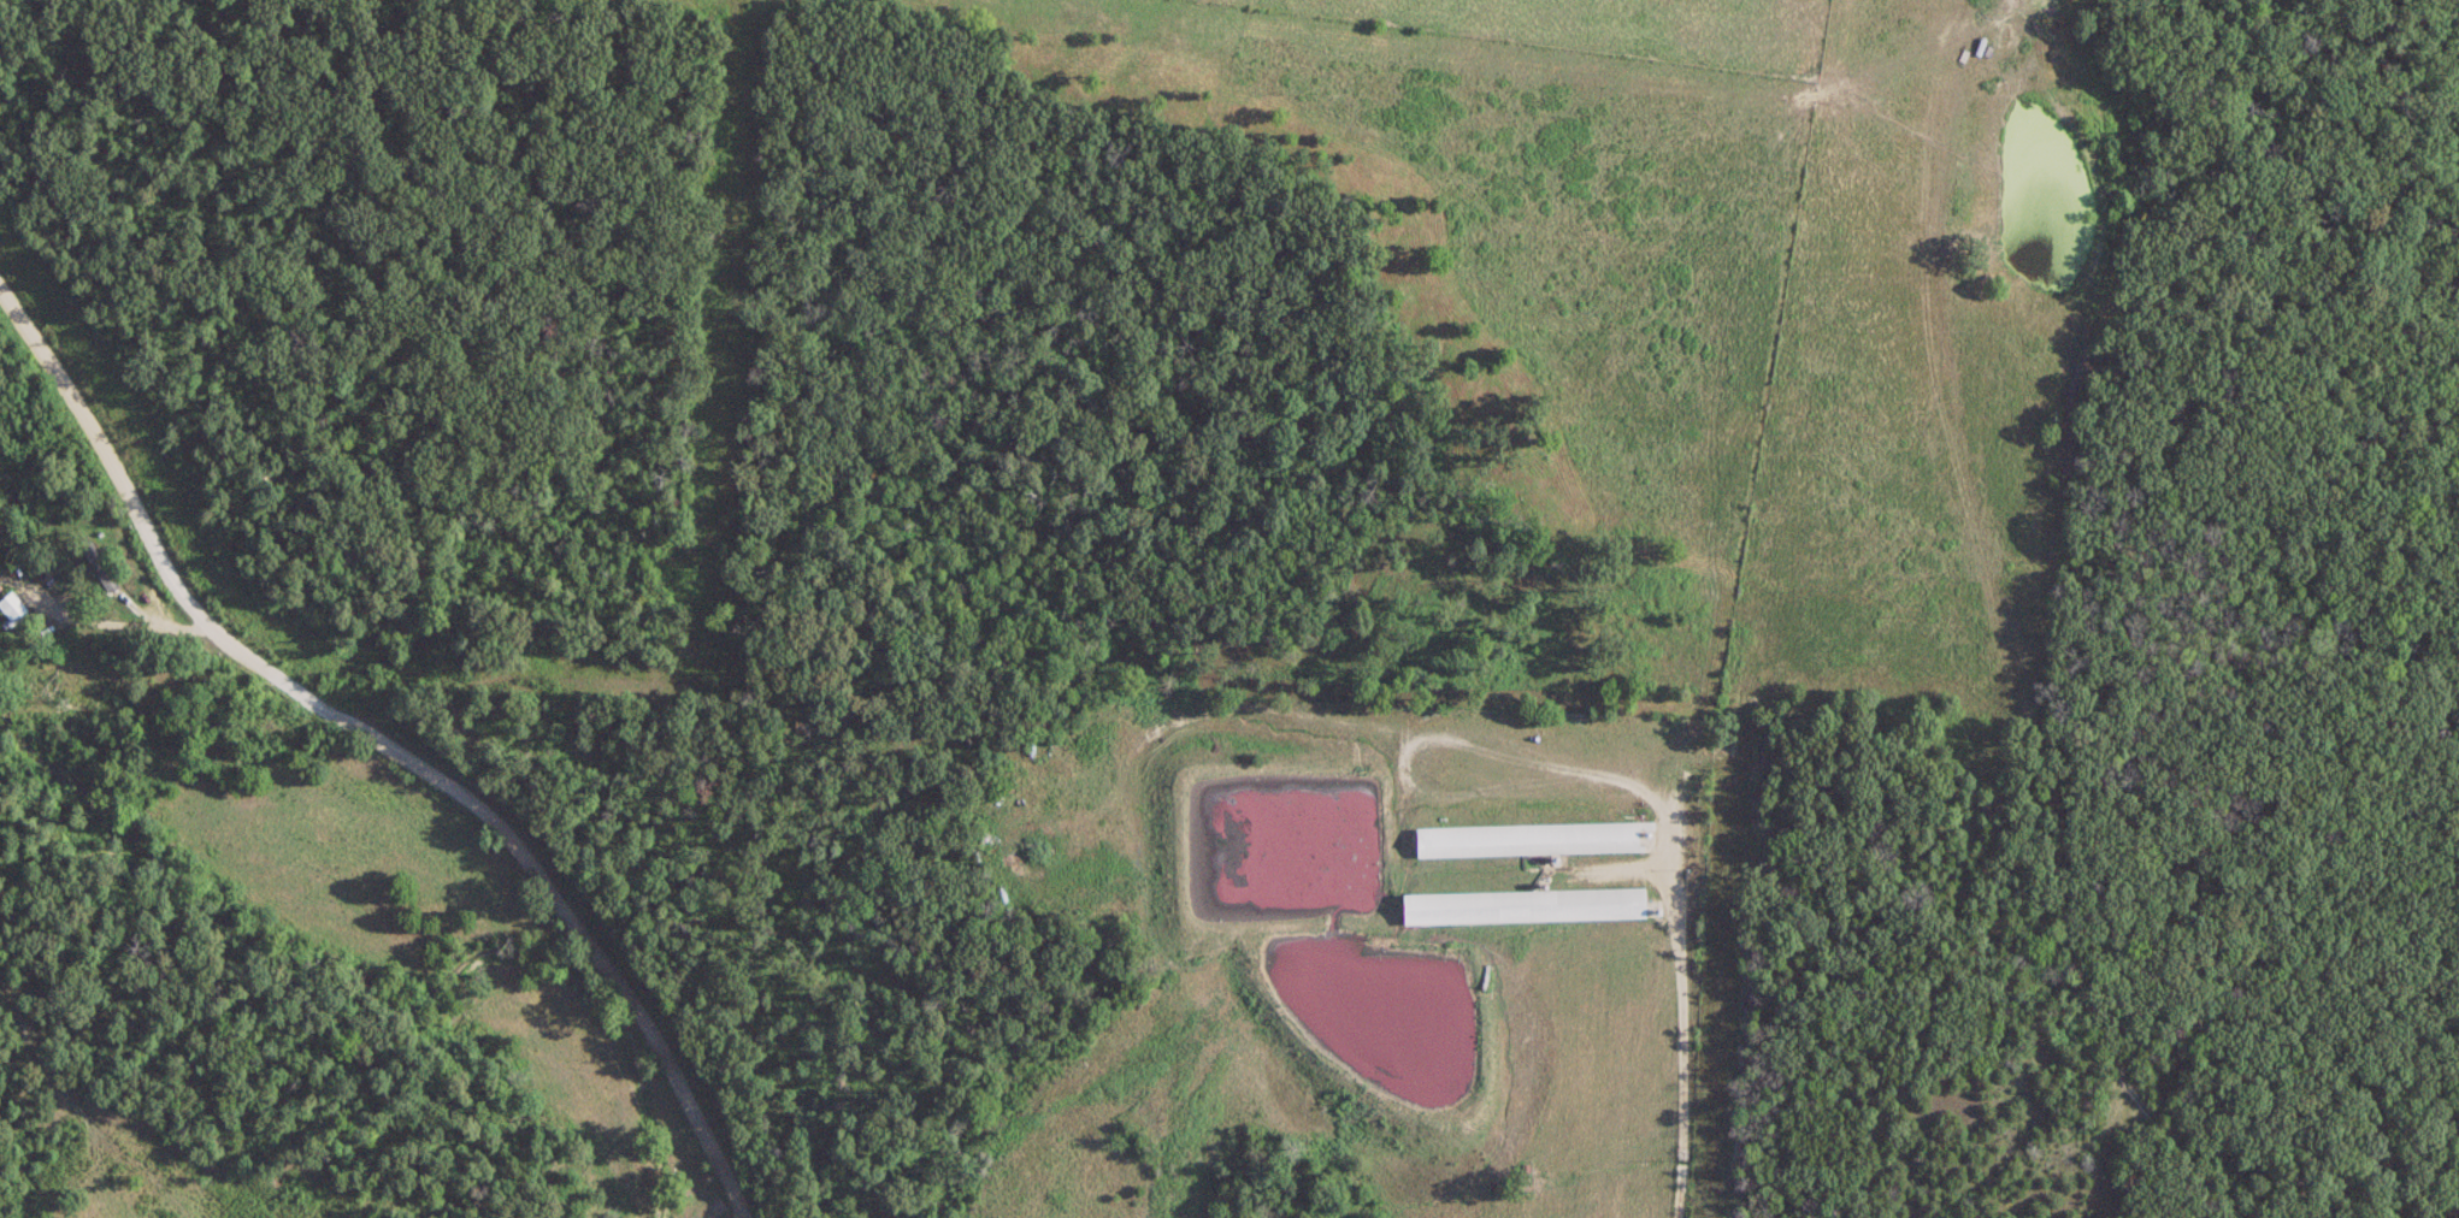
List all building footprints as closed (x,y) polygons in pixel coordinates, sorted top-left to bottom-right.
[(10,592),(0,601),(0,609),(13,624),(28,611),(10,592)] [(1642,852),(1642,837),(1653,837),(1652,822),(1417,827),(1417,857),(1642,852)] [(1408,892),(1409,922),(1646,919),(1646,889),(1408,892)]
